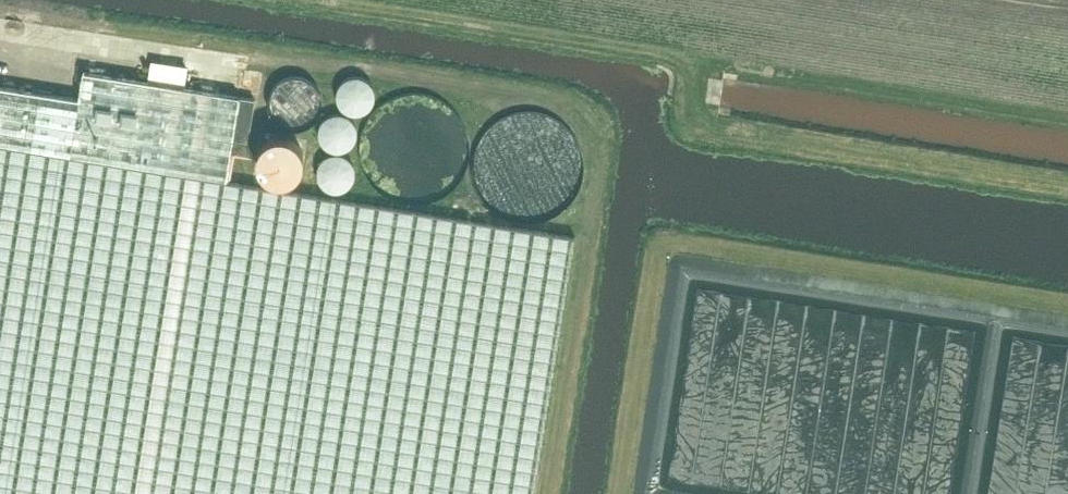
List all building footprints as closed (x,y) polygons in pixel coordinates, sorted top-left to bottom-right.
[(575,236),(227,180),(233,139),(248,141),(255,99),(240,96),(84,71),(79,99),(0,86),(0,493),(534,493),(575,236)] [(408,202),(412,202),(417,203),(422,202),(427,202),(431,201),(436,199),(440,197),(444,195),(448,193),(452,190),(456,187),(459,183),(462,179),(464,175),(467,171),(468,167),(470,162),(471,158),(472,153),(472,148),(472,143),(471,139),(470,134),(468,129),(467,125),(464,121),(462,117),(459,113),(456,109),(452,106),(448,103),(444,101),(440,99),(436,97),(431,95),(427,94),(422,94),(417,93),(412,94),(408,94),(403,95),(398,97),(394,99),(390,101),(386,103),(382,106),(378,109),(375,113),(372,117),(370,121),(368,125),(366,129),(364,134),(363,139),(363,143),(362,148),(363,153),(363,158),(364,162),(366,167),(368,171),(370,175),(372,179),(375,183),(378,187),(382,190),(386,193),(390,195),(394,197),(398,199),(403,201),(408,202)] [(520,220),(525,220),(530,220),(534,220),(539,220),(544,219),(549,217),(553,215),(557,213),(561,211),(565,208),(569,204),(572,201),(575,197),(578,193),(580,189),(582,184),(583,180),(584,175),(585,170),(585,165),(585,160),(584,156),(583,151),(582,146),(580,142),(578,138),(575,134),(572,130),(569,126),(565,123),(561,120),(557,117),(553,115),(549,113),(544,112),(539,111),(534,110),(530,110),(525,110),(520,111),(515,112),(511,113),(506,115),(502,117),(498,120),(494,123),(491,126),(487,130),(484,134),(482,138),(480,142),(478,146),(476,151),(475,156),(475,160),(474,165),(475,170),(475,175),(476,180),(478,184),(480,189),(482,193),(484,197),(487,201),(491,204),(494,208),(498,211),(502,213),(506,215),(511,217),(515,219),(520,220)] [(258,157),(258,159),(258,161),(258,163),(259,167),(261,171),(262,172),(263,174),(265,176),(266,177),(268,178),(271,180),(273,181),(277,182),(281,183),(285,182),(287,182),(291,181),(293,180),(294,178),(298,176),(299,174),(300,173),(301,171),(302,169),(303,168),(304,166),(304,164),(304,162),(305,160),(305,158),(304,156),(304,154),(303,152),(303,150),(301,146),(299,144),(298,143),(295,140),(293,139),(289,137),(286,136),(281,136),(277,136),(273,137),(271,138),(268,140),(266,141),(265,143),(263,144),(262,146),(261,147),(260,149),(259,151),(259,153),(258,155),(258,157)]
